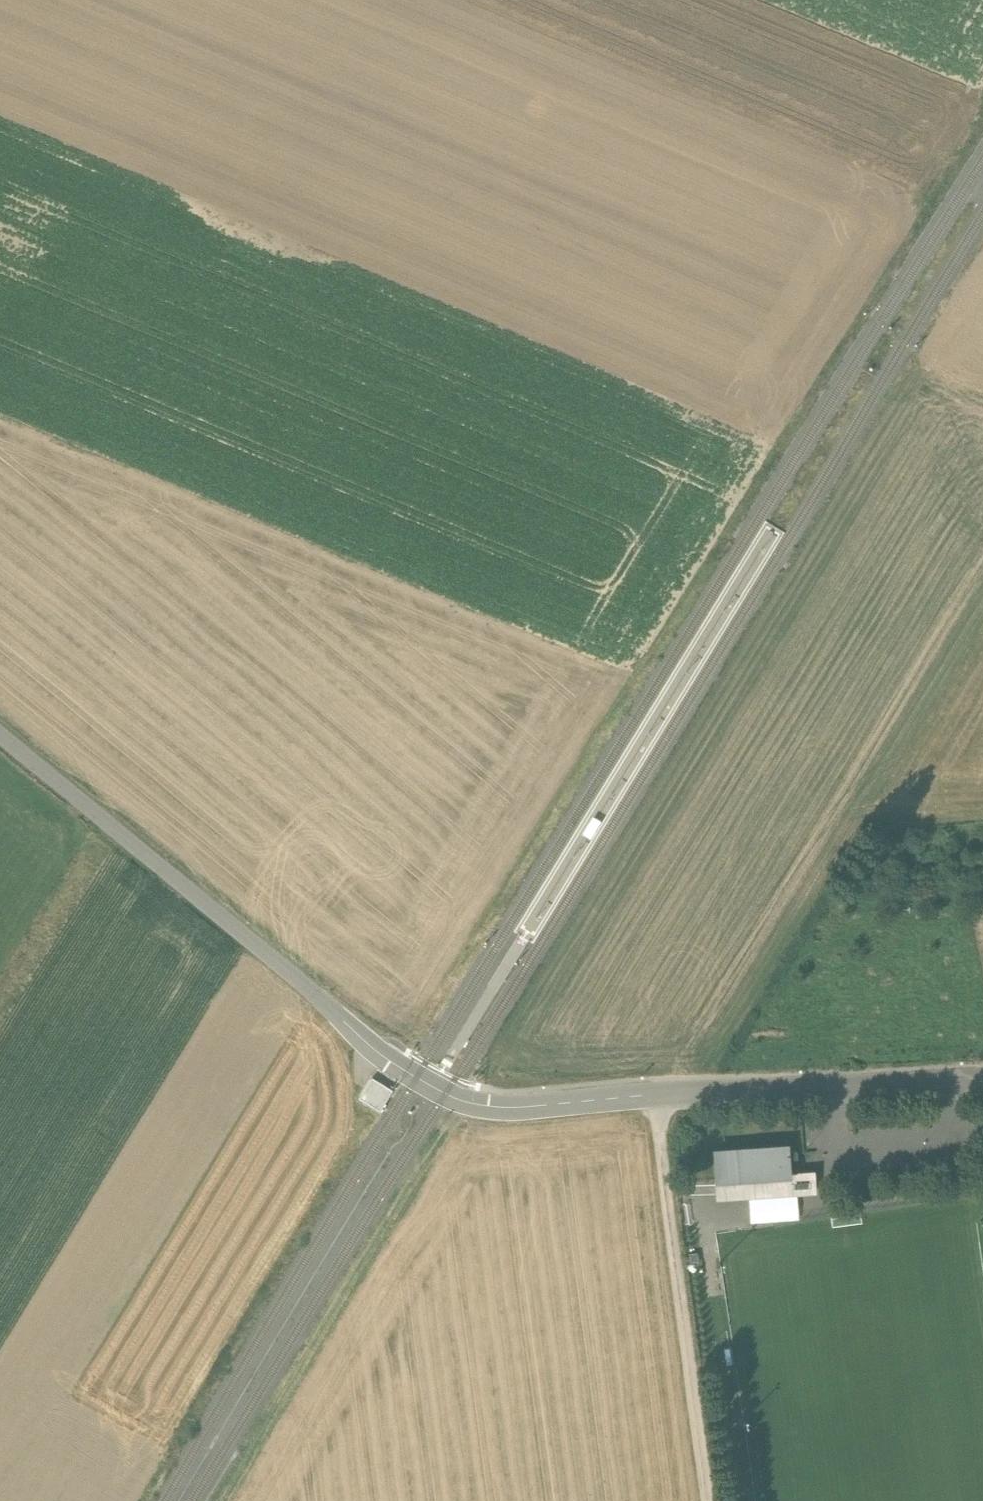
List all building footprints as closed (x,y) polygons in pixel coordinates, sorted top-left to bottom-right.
[(372,1079),(359,1100),(379,1113),(392,1092),(389,1091),(372,1079)] [(787,1148),(715,1153),(718,1200),(814,1193),(813,1175),(789,1176),(787,1148)]
